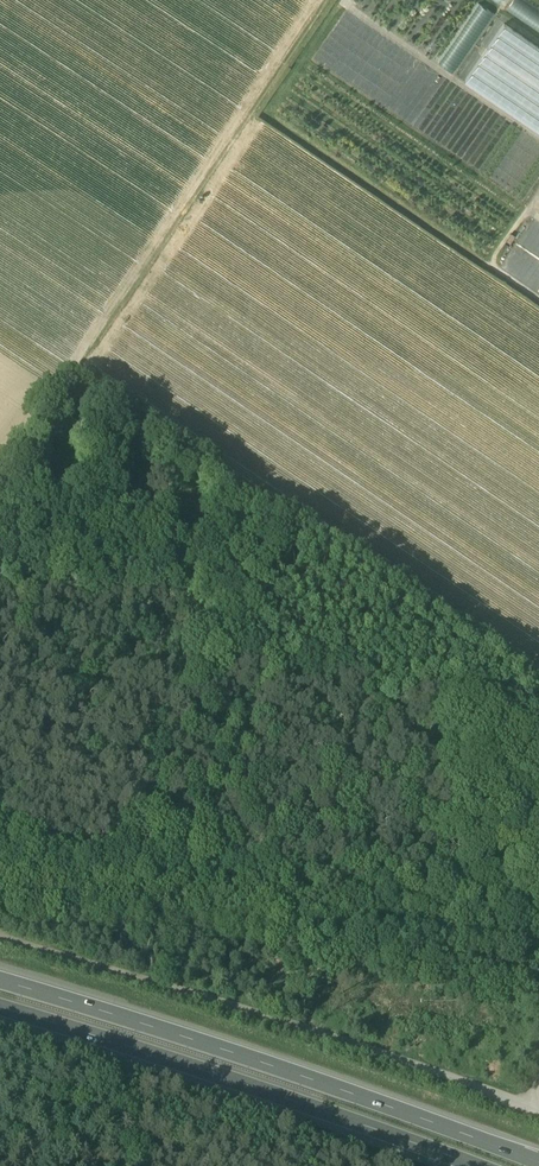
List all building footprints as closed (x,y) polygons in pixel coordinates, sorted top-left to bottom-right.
[(503,9),(538,32),(538,11),(522,0),(509,0),(503,9)] [(449,69),(491,12),(479,3),(437,61),(449,69)] [(538,132),(538,48),(504,24),(465,81),(538,132)]
